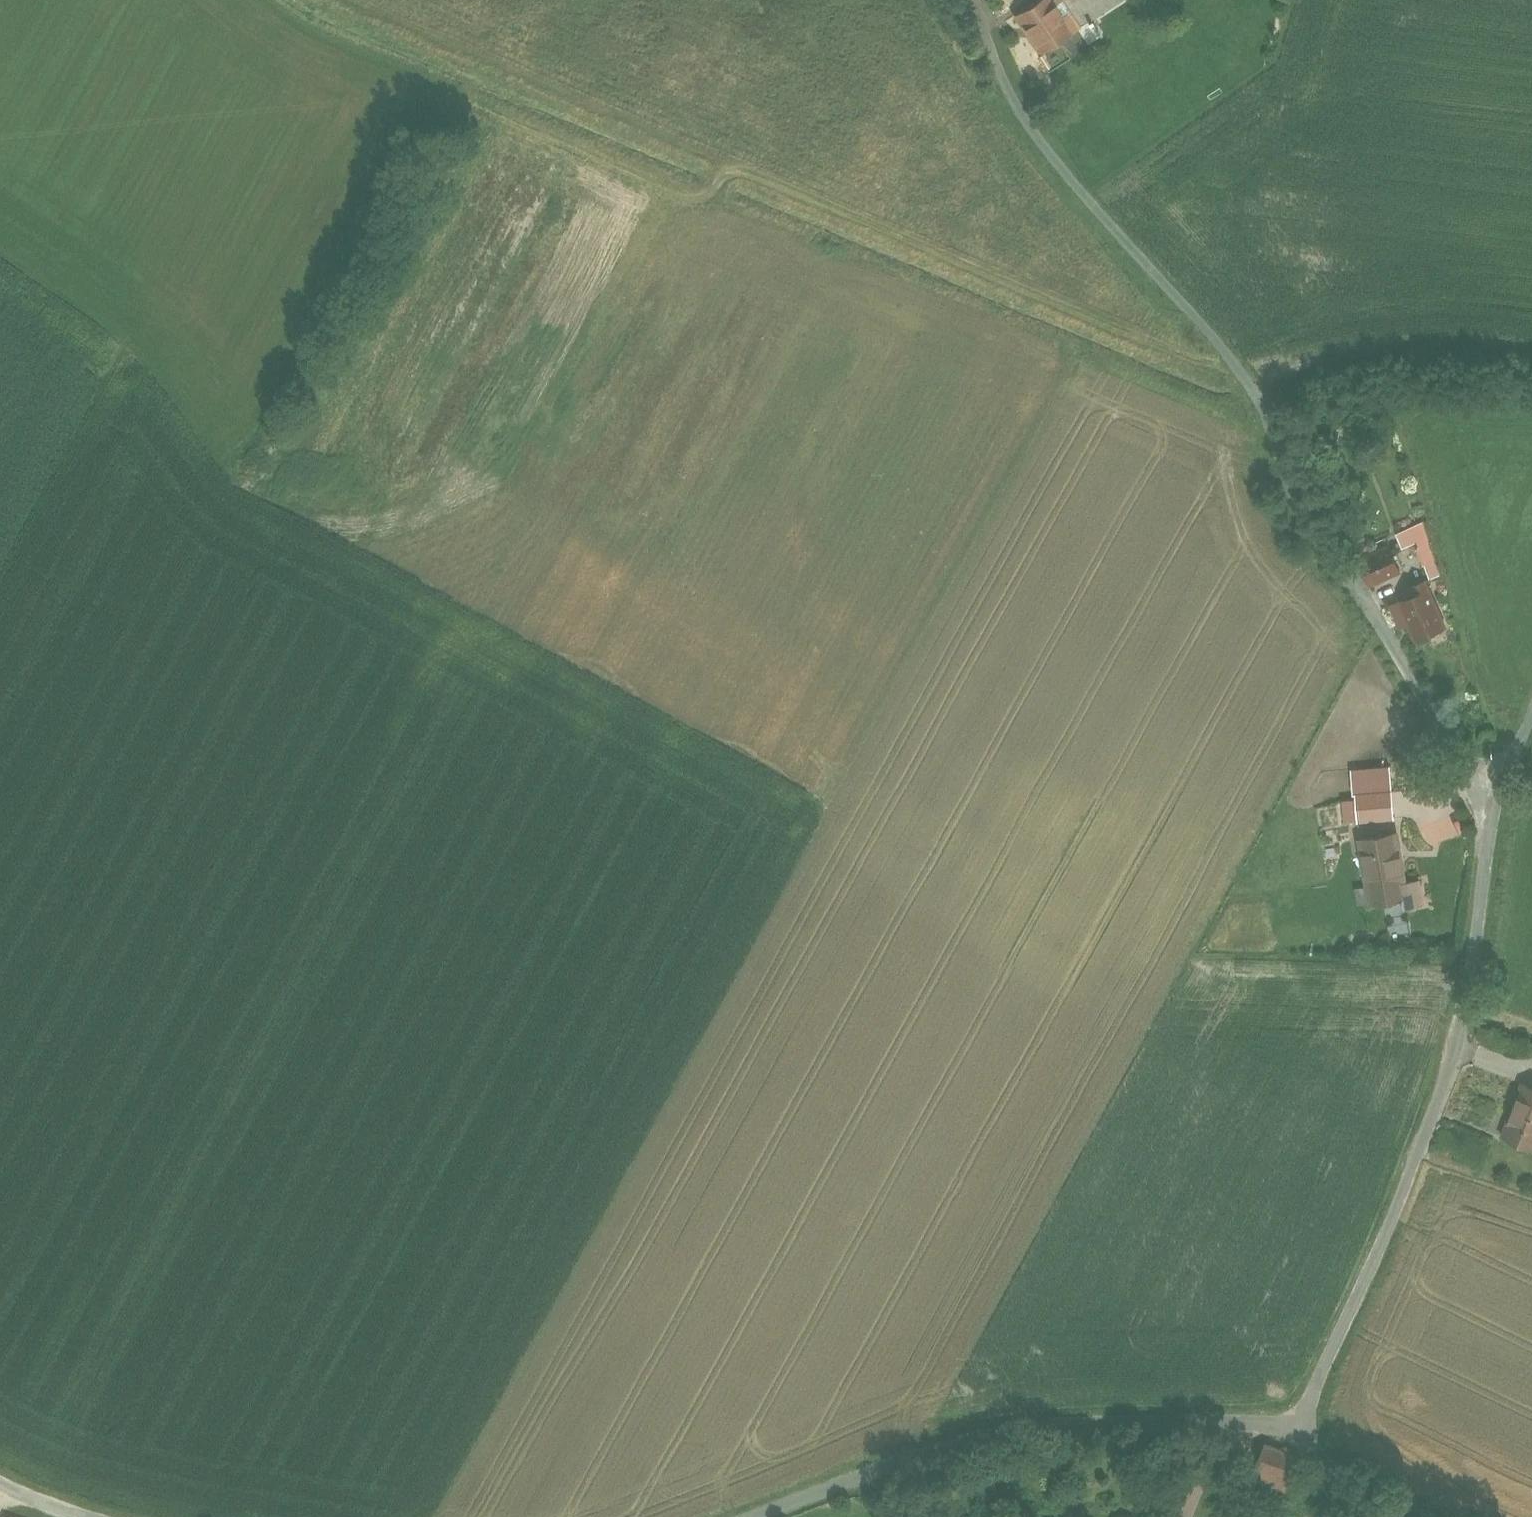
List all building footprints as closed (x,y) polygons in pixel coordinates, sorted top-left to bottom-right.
[(1009,15),(1045,72),(1099,38),(1090,24),(1124,2),(1123,0),(1034,0),(1009,15)] [(1398,529),(1402,547),(1418,543),(1427,579),(1441,575),(1427,522),(1398,529)] [(1369,589),(1401,574),(1386,542),(1354,557),(1369,589)] [(1446,630),(1425,581),(1414,585),(1418,594),(1387,607),(1397,631),(1406,627),(1413,644),(1446,630)] [(1355,824),(1390,822),(1388,791),(1352,793),(1353,801),(1355,824)] [(1403,881),(1396,831),(1358,836),(1367,905),(1402,901),(1403,908),(1421,905),(1418,879),(1403,881)] [(1496,1136),(1531,1151),(1531,1086),(1518,1081),(1496,1136)] [(1299,1454),(1263,1440),(1249,1477),(1284,1491),(1299,1454)]
